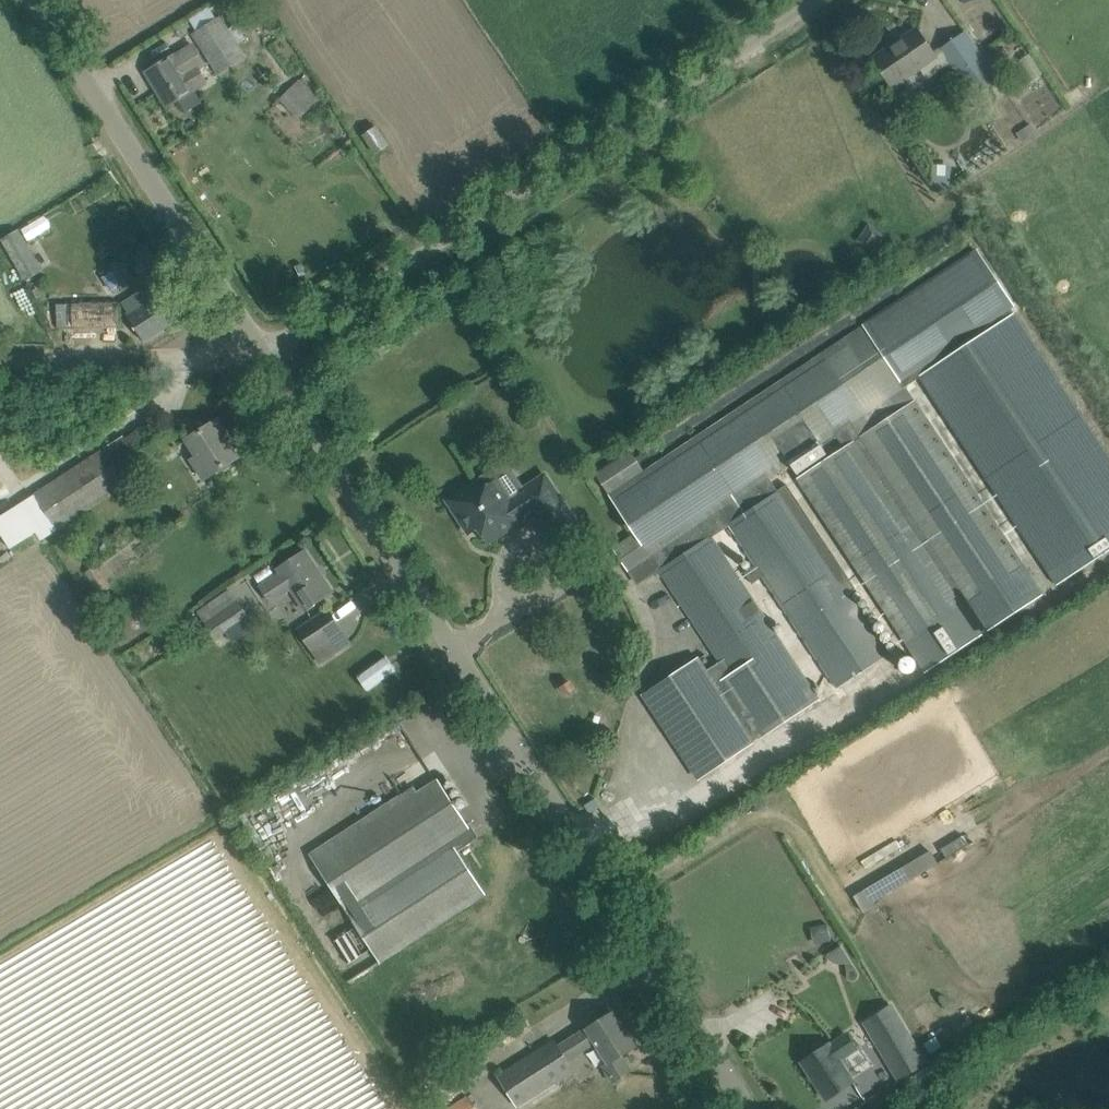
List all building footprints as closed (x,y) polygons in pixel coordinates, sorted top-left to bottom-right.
[(221,17),(192,34),(217,73),(245,56),(221,17)] [(936,57),(930,47),(918,29),(874,59),(893,86),(936,57)] [(998,78),(979,51),(966,33),(942,50),(973,95),(998,78)] [(166,61),(147,72),(168,107),(187,96),(194,91),(207,83),(204,79),(199,70),(206,66),(193,45),(173,57),(173,56),(166,61)] [(306,73),(282,94),(301,115),(325,94),(306,73)] [(1022,142),(1038,132),(1032,122),(1016,132),(1022,142)] [(377,127),(365,135),(377,153),(388,145),(377,127)] [(950,189),(952,164),(934,163),(932,188),(950,189)] [(18,231),(2,240),(10,254),(26,244),(18,231)] [(23,251),(34,273),(72,252),(61,231),(23,251)] [(150,246),(135,256),(136,258),(143,270),(158,260),(151,249),(150,246)] [(596,474),(609,493),(635,533),(613,547),(629,571),(633,568),(643,583),(661,571),(720,662),(709,670),(700,656),(644,694),(700,779),(820,699),(783,641),(715,537),(728,528),(754,567),(743,574),(749,583),(761,576),(834,687),(886,653),(849,597),(858,591),(789,486),(780,492),(770,478),(837,434),(846,448),(801,478),(909,640),(929,670),(1044,594),(1024,564),(916,401),(864,436),(854,422),(906,386),(920,377),(921,377),(1058,585),(1108,551),(1108,455),(974,251),(963,259),(864,325),(865,327),(646,473),(644,470),(631,450),(596,474)] [(110,272),(121,290),(136,281),(124,263),(110,272)] [(148,288),(123,303),(129,313),(128,314),(145,342),(173,324),(175,327),(180,327),(184,325),(186,323),(189,319),(187,315),(197,309),(179,282),(154,298),(148,288)] [(64,329),(92,328),(123,327),(122,302),(56,305),(57,328),(64,327),(64,329)] [(0,516),(0,531),(12,550),(37,534),(40,538),(58,527),(128,482),(127,480),(177,447),(176,445),(159,418),(140,430),(125,440),(123,438),(0,516)] [(202,480),(218,470),(236,458),(223,437),(227,435),(218,421),(190,439),(199,453),(190,459),(202,480)] [(550,537),(569,525),(575,521),(546,476),(521,492),(523,496),(514,502),(499,479),(491,485),(476,494),(471,485),(448,500),(469,533),(479,527),(489,542),(523,519),(521,516),(532,508),(550,537)] [(307,609),(314,604),(332,592),(305,552),(281,568),(284,573),(263,587),(272,600),(292,587),(307,609)] [(111,584),(97,563),(85,572),(99,593),(111,584)] [(214,614),(205,620),(217,638),(248,617),(230,590),(208,606),(214,614)] [(312,650),(342,630),(328,610),(298,629),(312,650)] [(456,853),(479,837),(470,822),(465,826),(437,782),(418,794),(414,788),(311,855),(380,962),(483,895),(456,853)] [(963,835),(941,848),(946,858),(968,844),(963,835)] [(923,856),(866,888),(873,901),(930,868),(923,856)] [(828,925),(810,929),(813,945),(832,941),(828,925)] [(842,945),(827,955),(830,959),(833,961),(837,964),(841,964),(847,964),(849,978),(851,980),(854,980),(857,980),(859,977),(859,974),(842,945)] [(920,1053),(899,1022),(890,1006),(865,1022),(875,1038),(894,1070),(901,1080),(926,1064),(920,1053)] [(556,1040),(500,1076),(518,1104),(574,1069),(569,1061),(584,1052),(597,1044),(609,1064),(603,1068),(613,1084),(633,1071),(623,1055),(636,1047),(613,1012),(595,1024),(574,1037),(559,1046),(556,1040)] [(827,1099),(853,1082),(839,1060),(855,1049),(846,1035),(829,1046),(828,1045),(802,1062),(827,1099)] [(468,1095),(445,1108),(476,1108),(468,1095)]
